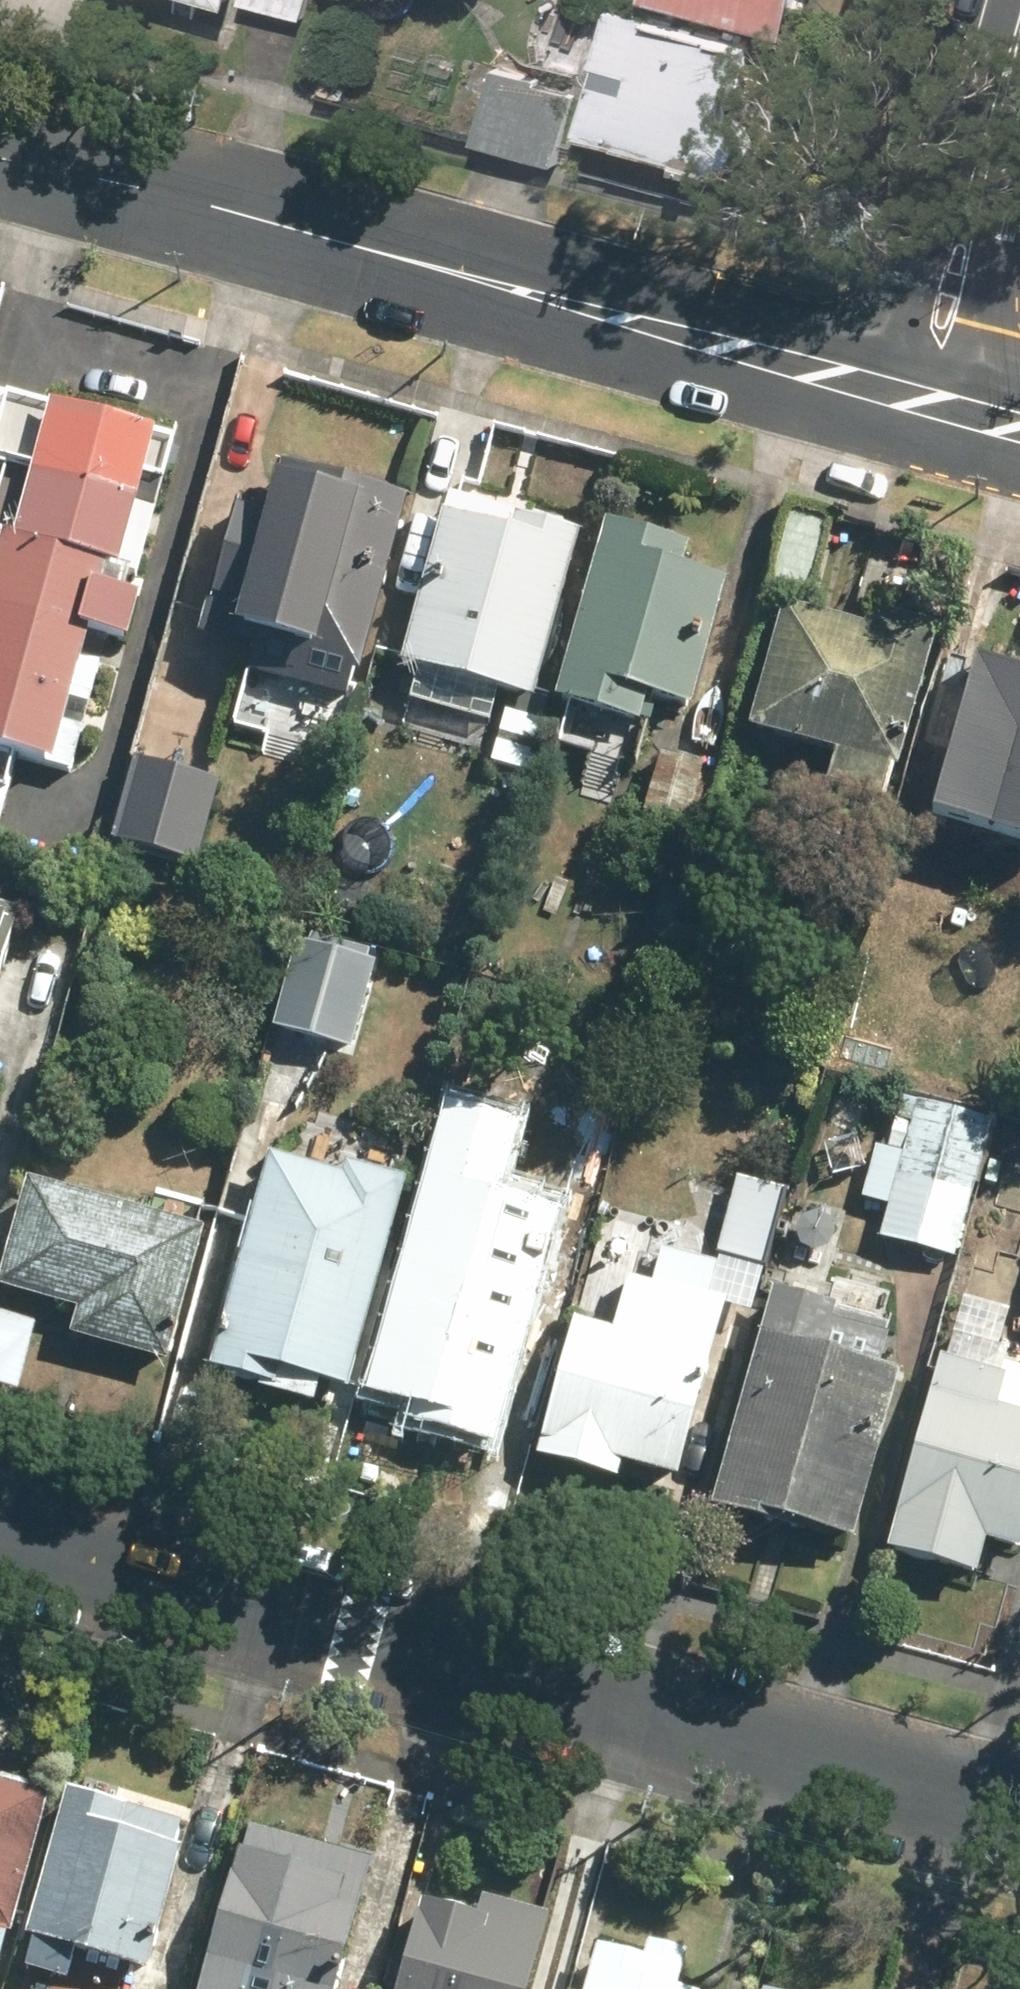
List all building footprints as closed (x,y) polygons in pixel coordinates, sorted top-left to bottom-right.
[(244,4),(300,19),(305,0),(245,0),(244,4)] [(653,2),(784,39),(795,0),(653,0),(653,2)] [(596,69),(578,138),(710,173),(714,173),(719,175),(723,174),(728,172),(732,171),(737,168),(739,165),(743,161),(744,156),(745,152),(746,147),(745,143),(744,137),(742,134),(740,129),(736,126),(733,123),(728,122),(727,120),(748,44),(605,6),(595,41),(601,43),(593,68),(596,69)] [(467,143),(466,147),(546,170),(548,166),(567,97),(486,74),(467,143)] [(0,387),(0,466),(3,467),(0,476),(0,816),(19,762),(66,770),(81,724),(110,640),(126,644),(174,439),(148,434),(149,427),(45,402),(47,398),(0,387)] [(349,694),(404,498),(278,463),(264,514),(234,505),(199,629),(255,644),(250,667),(349,694)] [(444,510),(401,657),(530,694),(575,529),(490,505),(486,521),(444,510)] [(793,506),(771,582),(807,592),(828,516),(793,506)] [(686,541),(603,521),(555,694),(635,717),(643,689),(686,701),(721,579),(679,568),(686,541)] [(784,602),(749,724),(838,749),(828,783),(878,797),(887,763),(892,764),(932,623),(870,605),(865,624),(784,602)] [(974,656),(956,737),(941,732),(922,800),(934,803),(932,812),(1019,836),(1019,654),(1005,649),(1001,663),(974,656)] [(704,761),(659,748),(644,810),(688,823),(704,761)] [(135,755),(112,839),(194,861),(217,777),(135,755)] [(0,907),(0,967),(16,911),(0,907)] [(296,940),(273,1025),(350,1046),(374,962),(296,940)] [(410,1420),(493,1442),(562,1192),(507,1177),(525,1113),(445,1091),(362,1392),(414,1406),(410,1420)] [(917,1096),(879,1234),(952,1255),(991,1117),(917,1096)] [(266,1158),(208,1363),(279,1382),(286,1364),(345,1380),(401,1178),(345,1163),(340,1179),(266,1158)] [(789,1190),(737,1176),(716,1254),(767,1268),(789,1190)] [(0,1275),(0,1286),(76,1307),(70,1331),(162,1356),(198,1229),(26,1182),(0,1275)] [(613,1329),(574,1319),(540,1459),(617,1478),(620,1462),(680,1477),(724,1299),(709,1295),(716,1264),(659,1250),(651,1283),(626,1277),(613,1329)] [(771,1289),(710,1507),(829,1537),(831,1531),(848,1536),(895,1369),(869,1363),(882,1320),(771,1289)] [(14,1389),(33,1323),(0,1314),(0,1385),(14,1389)] [(887,1546),(974,1570),(983,1539),(1013,1547),(1019,1521),(1019,1370),(1004,1365),(1001,1373),(940,1356),(887,1546)] [(41,1796),(0,1784),(0,1945),(41,1796)] [(65,1792),(26,1935),(30,1935),(22,1966),(25,1968),(19,1988),(48,1988),(51,1976),(62,1979),(62,1977),(103,1988),(118,1988),(125,1964),(146,1970),(179,1848),(147,1838),(150,1825),(118,1817),(121,1807),(65,1792)] [(348,1908),(354,1910),(369,1856),(249,1822),(240,1852),(232,1849),(193,1988),(328,1988),(348,1908)] [(544,1916),(483,1901),(476,1920),(423,1905),(399,1988),(524,1988),(544,1916)] [(597,1946),(585,1988),(678,1988),(676,1988),(686,1952),(646,1940),(641,1960),(597,1946)]
